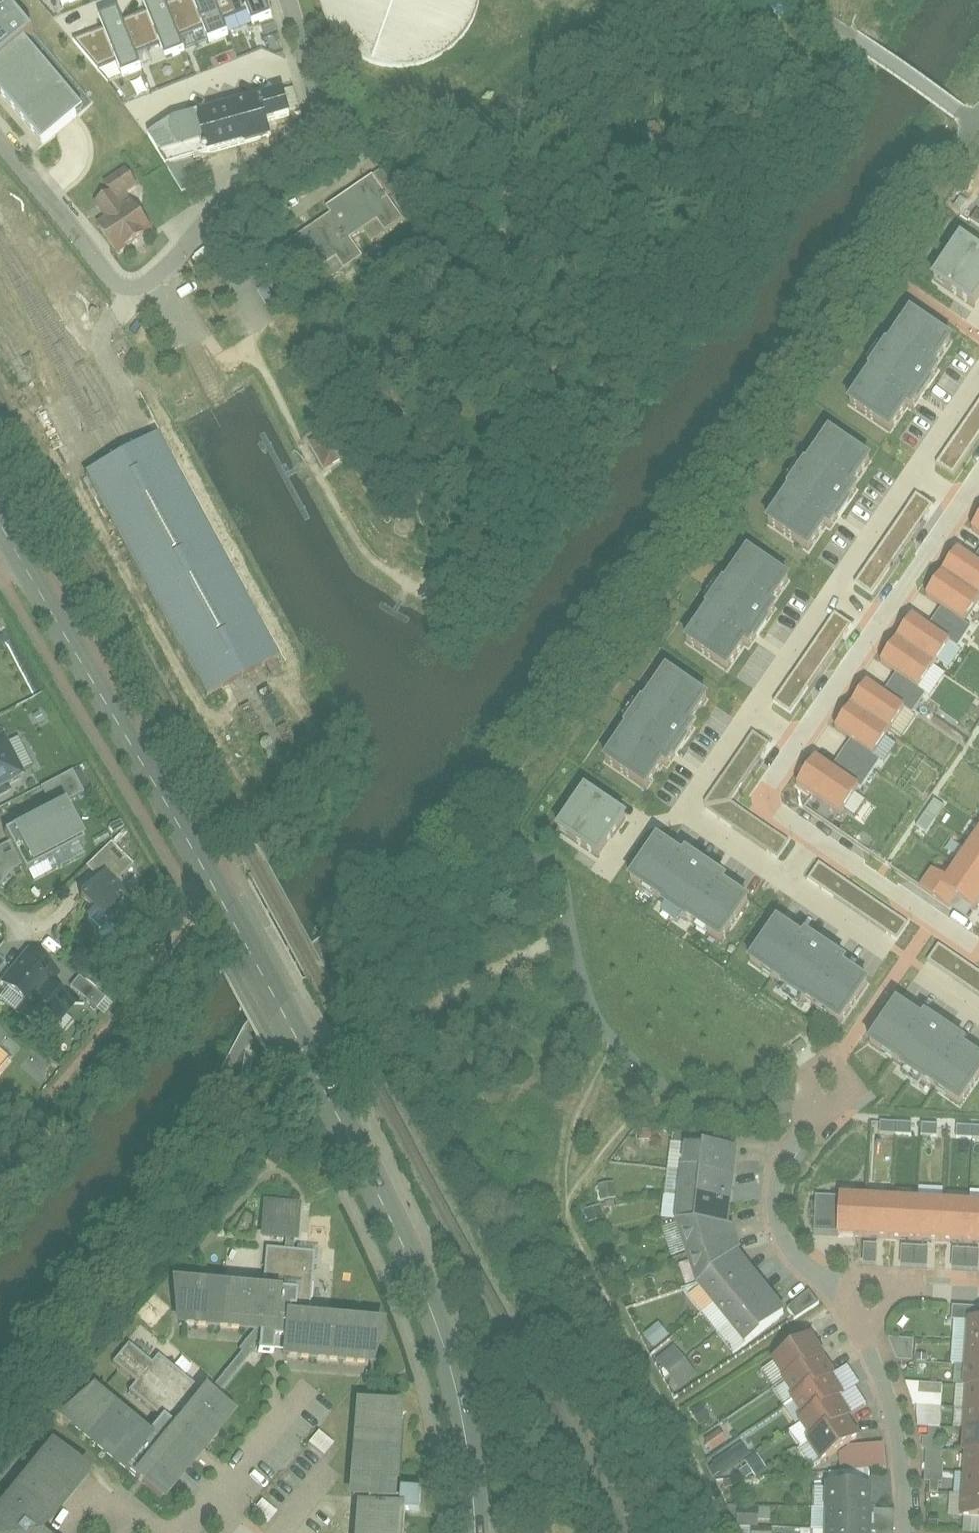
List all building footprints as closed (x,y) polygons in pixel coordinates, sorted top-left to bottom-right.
[(142,2),(165,60),(183,53),(162,0),(146,0),(142,2)] [(208,42),(226,35),(212,0),(191,0),(208,42)] [(253,26),(271,19),(264,0),(243,0),(253,26)] [(327,30),(345,41),(348,53),(368,65),(383,66),(384,65),(389,64),(403,65),(429,58),(434,50),(444,51),(451,39),(457,42),(475,11),(477,0),(319,0),(327,30)] [(24,35),(0,6),(0,55),(24,35)] [(117,11),(98,19),(121,77),(140,69),(117,11)] [(292,89),(153,126),(164,167),(279,136),(275,121),(298,115),(292,89)] [(371,174),(324,206),(349,242),(375,224),(382,234),(403,220),(371,174)] [(107,223),(97,230),(115,256),(150,232),(132,207),(121,215),(106,193),(93,201),(107,223)] [(330,214),(284,246),(307,280),(324,269),(332,280),(361,260),(330,214)] [(933,277),(975,305),(978,300),(978,249),(960,236),(933,277)] [(911,310),(848,404),(891,432),(907,407),(913,411),(942,369),(937,365),(954,339),(911,310)] [(828,429),(765,522),(808,550),(824,525),(830,529),(859,487),(854,483),(871,457),(828,429)] [(206,700),(281,659),(157,434),(129,449),(109,459),(83,475),(206,700)] [(335,434),(310,448),(323,472),(348,459),(335,434)] [(875,595),(932,504),(913,492),(856,583),(875,595)] [(968,524),(978,531),(978,508),(968,524)] [(940,569),(978,594),(978,560),(956,545),(940,569)] [(746,549),(684,642),(726,670),(743,645),(749,649),(777,607),(772,604),(789,578),(746,549)] [(940,569),(924,591),(963,618),(978,595),(978,594),(940,569)] [(910,609),(894,633),(933,659),(949,636),(910,609)] [(792,714),(849,622),(832,611),(775,703),(792,714)] [(933,659),(894,633),(878,656),(917,683),(933,659)] [(666,670),(604,763),(646,791),(663,766),(669,770),(697,728),(692,725),(710,699),(666,670)] [(865,679),(849,702),(888,729),(904,705),(865,679)] [(888,729),(849,702),(833,727),(873,753),(888,729)] [(730,806),(768,743),(750,732),(703,809),(780,856),(788,841),(730,806)] [(0,743),(0,791),(21,780),(2,742),(0,743)] [(861,782),(815,751),(793,784),(839,815),(861,782)] [(38,788),(50,810),(90,789),(78,767),(38,788)] [(584,787),(554,830),(598,859),(627,817),(584,787)] [(933,800),(916,826),(926,833),(943,806),(933,800)] [(80,844),(61,805),(5,834),(24,872),(80,844)] [(656,835),(621,885),(722,955),(756,906),(734,891),(737,887),(687,853),(685,855),(656,835)] [(971,848),(978,853),(978,836),(971,848)] [(957,868),(978,883),(978,853),(971,848),(957,868)] [(0,853),(0,887),(17,866),(0,853)] [(957,868),(947,882),(932,873),(922,888),(949,906),(956,896),(975,909),(978,903),(978,883),(957,868)] [(111,934),(138,905),(106,874),(79,903),(111,934)] [(777,928),(749,971),(782,993),(780,995),(808,1013),(809,1011),(842,1033),(870,991),(845,974),(849,969),(806,941),(803,945),(777,928)] [(0,982),(0,985),(27,1007),(17,1018),(46,1042),(75,1007),(47,984),(55,974),(27,950),(0,982)] [(868,1047),(901,1069),(899,1072),(927,1090),(928,1088),(961,1110),(978,1083),(978,1061),(965,1051),(968,1046),(925,1017),(922,1022),(897,1004),(868,1047)] [(910,1136),(911,1124),(880,1121),(879,1133),(910,1136)] [(978,1139),(978,1127),(956,1128),(956,1139),(978,1139)] [(733,1159),(681,1154),(674,1222),(696,1289),(741,1345),(781,1312),(736,1257),(726,1227),(733,1159)] [(863,1242),(865,1200),(838,1198),(836,1241),(863,1242)] [(889,1244),(891,1201),(865,1200),(863,1242),(889,1244)] [(916,1245),(918,1203),(891,1201),(889,1244),(916,1245)] [(942,1246),(944,1204),(918,1203),(916,1245),(942,1246)] [(968,1248),(970,1205),(944,1204),(942,1246),(968,1248)] [(970,1205),(968,1248),(978,1248),(978,1206),(970,1205)] [(369,1366),(374,1317),(313,1311),(319,1246),(270,1241),(267,1282),(180,1274),(175,1323),(256,1331),(255,1341),(282,1344),(280,1358),(369,1366)] [(873,1263),(877,1248),(866,1245),(862,1260),(873,1263)] [(901,1247),(900,1266),(927,1267),(927,1247),(901,1247)] [(978,1269),(978,1249),(951,1248),(951,1269),(978,1269)] [(809,1292),(787,1308),(796,1320),(818,1303),(809,1292)] [(964,1317),(956,1381),(963,1382),(955,1453),(964,1455),(957,1514),(978,1516),(978,1319),(964,1317)] [(145,1325),(114,1363),(139,1383),(130,1394),(162,1419),(124,1467),(164,1499),(242,1401),(145,1325)] [(805,1337),(770,1362),(793,1394),(787,1398),(802,1418),(797,1421),(810,1440),(805,1443),(819,1463),(859,1435),(847,1417),(850,1414),(840,1400),(844,1398),(827,1375),(830,1373),(805,1337)] [(912,1428),(941,1428),(941,1383),(912,1383),(912,1428)] [(351,1413),(345,1500),(353,1501),(350,1532),(393,1532),(395,1507),(415,1508),(417,1489),(390,1487),(395,1416),(351,1413)] [(928,1494),(941,1494),(943,1436),(924,1436),(923,1482),(929,1482),(928,1494)] [(80,1473),(37,1442),(0,1493),(0,1532),(36,1532),(80,1473)] [(758,1455),(746,1461),(754,1477),(766,1471),(758,1455)] [(823,1484),(821,1532),(861,1532),(863,1486),(823,1484)]
